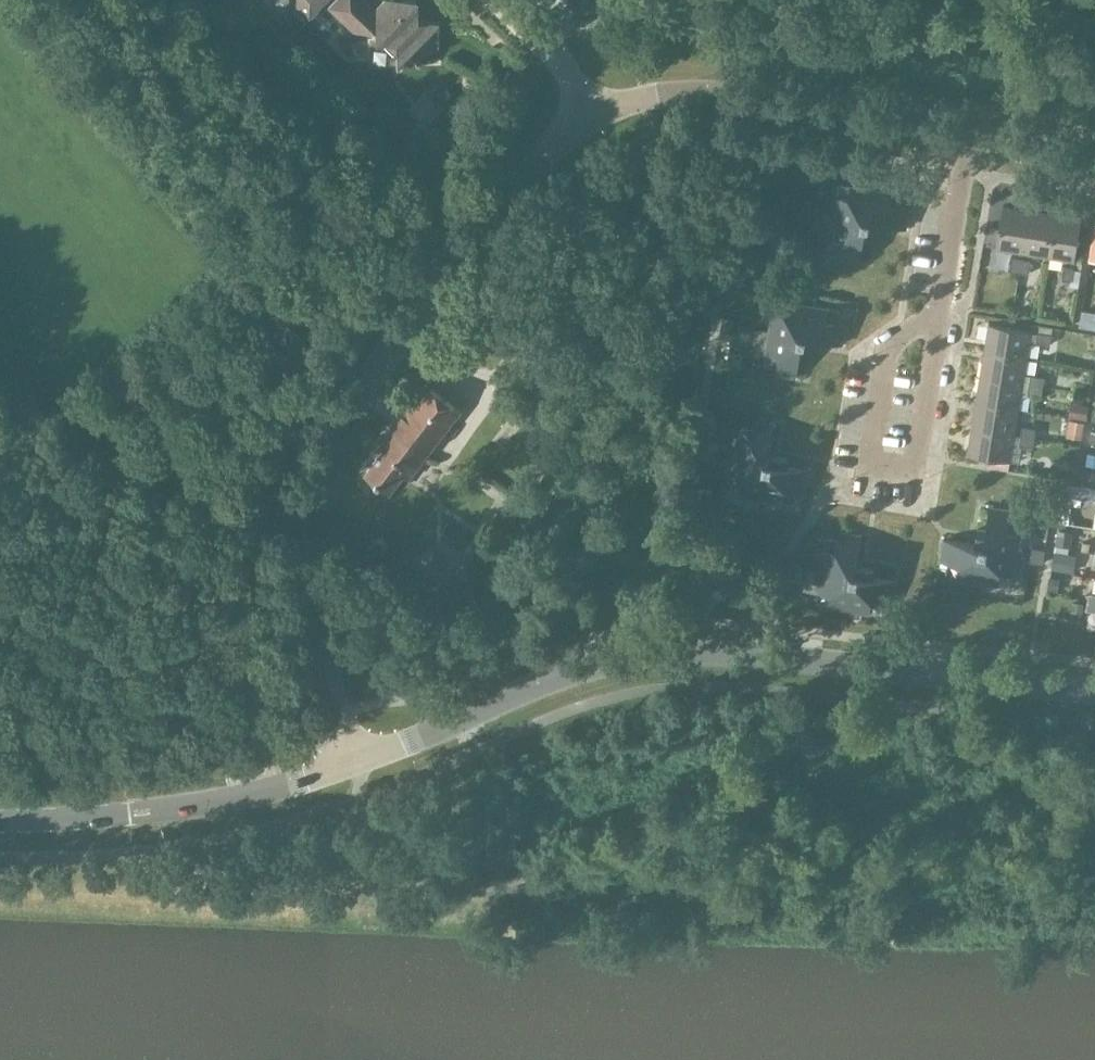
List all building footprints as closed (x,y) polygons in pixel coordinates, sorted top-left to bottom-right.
[(296,6),(293,9),(304,18),(322,0),(296,0),(296,6)] [(374,9),(373,9),(363,0),(334,0),(328,7),(352,30),(374,30),(374,40),(383,40),(383,45),(390,53),(394,53),(394,69),(396,69),(404,61),(435,61),(435,21),(443,21),(443,20),(418,20),(414,16),(414,0),(382,0),(374,8),(374,9)] [(906,193),(841,182),(830,248),(843,250),(842,257),(862,260),(865,239),(874,240),(877,224),(877,222),(908,227),(911,207),(904,206),(906,193)] [(808,199),(800,210),(810,217),(818,206),(808,199)] [(1021,252),(1028,210),(1002,205),(995,247),(1021,252)] [(1047,256),(1054,214),(1028,210),(1021,252),(1047,256)] [(1054,214),(1047,256),(1074,261),(1081,218),(1054,214)] [(1018,272),(1020,258),(1011,257),(1009,271),(1018,272)] [(1020,258),(1018,272),(1027,274),(1030,260),(1020,258)] [(1070,281),(1073,267),(1063,266),(1061,279),(1070,281)] [(847,311),(842,310),(777,299),(766,364),(778,366),(777,373),(799,376),(802,355),(811,356),(813,342),(814,339),(844,344),(847,323),(845,323),(847,311)] [(732,332),(734,318),(722,316),(720,329),(732,332)] [(985,351),(1027,357),(1031,331),(989,324),(985,351)] [(1050,344),(1051,334),(1038,332),(1036,342),(1050,344)] [(1023,383),(1027,357),(985,351),(981,376),(1023,383)] [(1029,384),(1043,386),(1045,377),(1031,375),(1029,384)] [(1019,409),(1023,383),(981,376),(976,403),(1019,409)] [(389,430),(424,457),(460,410),(425,384),(389,430)] [(1042,396),(1043,386),(1029,384),(1028,394),(1042,396)] [(1080,431),(1087,402),(1068,398),(1061,427),(1080,431)] [(1016,425),(1019,409),(976,403),(972,428),(1015,435),(1021,436),(1035,438),(1036,429),(1016,425)] [(805,492),(808,471),(787,468),(789,458),(773,456),(771,456),(776,425),(755,421),(753,429),(743,427),(732,493),(797,503),(799,491),(805,492)] [(1010,461),(1015,435),(972,428),(968,454),(1010,461)] [(408,479),(424,457),(389,430),(378,445),(383,449),(365,473),(389,492),(402,475),(408,479)] [(1033,447),(1035,438),(1021,436),(1020,445),(1033,447)] [(701,445),(698,459),(710,461),(712,448),(701,445)] [(1067,484),(1067,486),(1065,496),(1088,500),(1090,489),(1067,484)] [(1011,584),(1022,520),(1010,518),(1012,510),(991,507),(987,529),(978,527),(976,543),(976,545),(945,541),(942,560),(949,561),(947,574),(1011,584)] [(891,602),(894,581),(872,577),(873,568),(859,566),(856,565),(861,536),(841,533),(840,540),(828,538),(818,603),(882,613),(884,601),(891,602)] [(1029,561),(1041,563),(1043,549),(1031,547),(1029,561)] [(1050,568),(1072,572),(1075,554),(1053,550),(1050,568)] [(792,560),(785,572),(795,579),(802,567),(792,560)] [(1088,602),(1086,610),(1094,611),(1094,603),(1088,602)]
